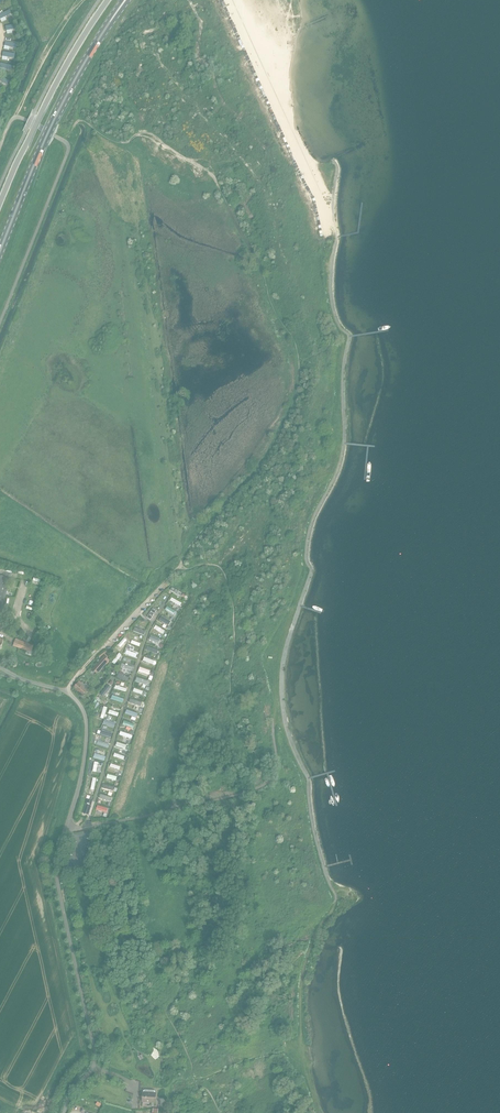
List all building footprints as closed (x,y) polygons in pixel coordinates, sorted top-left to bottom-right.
[(0,14),(0,19),(11,14),(9,10),(0,14)] [(6,85),(8,81),(0,76),(0,81),(6,85)] [(10,578),(0,575),(0,613),(10,578)] [(172,587),(170,590),(180,596),(182,593),(172,587)] [(181,603),(171,597),(170,600),(180,606),(181,603)] [(173,615),(175,611),(167,606),(164,610),(173,615)] [(162,634),(164,631),(155,625),(153,628),(162,634)] [(134,627),(133,631),(144,635),(145,632),(134,627)] [(15,637),(13,645),(31,652),(34,644),(15,637)] [(157,654),(158,650),(147,646),(146,650),(157,654)] [(114,664),(121,655),(119,653),(112,662),(114,664)] [(97,674),(109,660),(104,656),(92,669),(97,674)] [(132,671),(133,668),(121,663),(120,667),(132,671)] [(86,683),(85,685),(82,682),(81,683),(79,681),(74,687),(83,695),(88,689),(87,688),(89,686),(86,683)] [(111,686),(108,684),(101,693),(104,695),(111,686)] [(136,718),(138,713),(126,709),(125,714),(136,718)] [(115,723),(104,719),(103,724),(114,727),(115,723)] [(85,803),(82,813),(88,815),(91,805),(85,803)] [(143,1092),(142,1102),(155,1103),(156,1093),(143,1092)]
